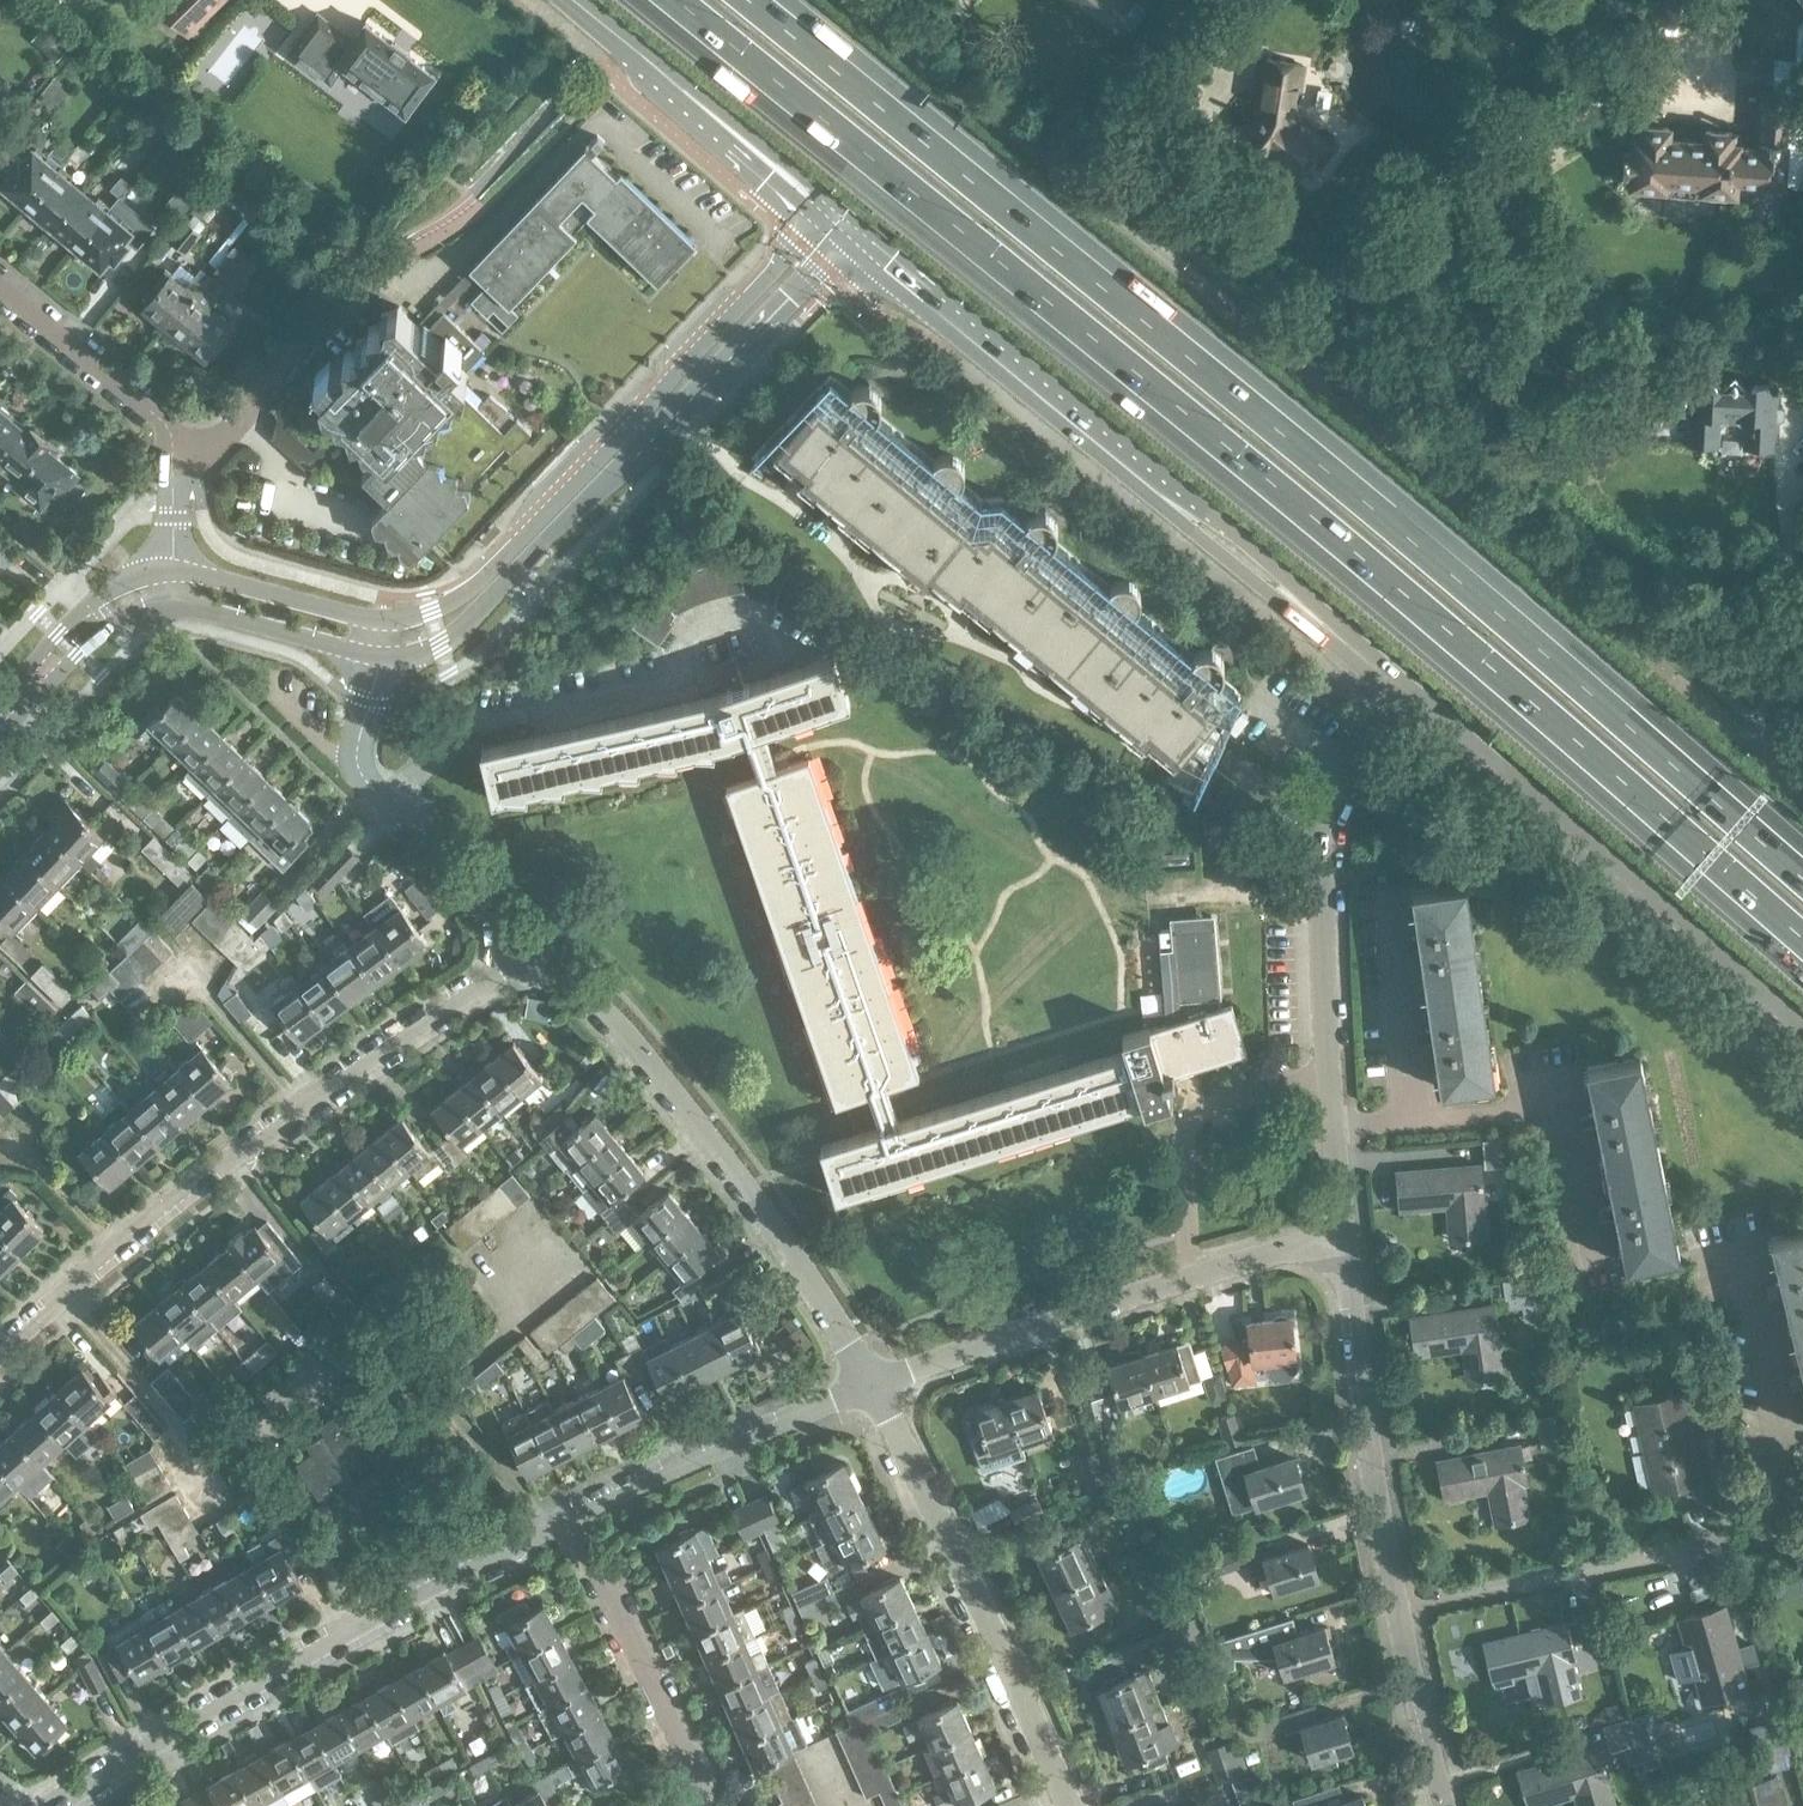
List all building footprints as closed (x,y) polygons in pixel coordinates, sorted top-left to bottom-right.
[(189,32),(222,0),(161,0),(159,2),(189,32)] [(1132,34),(1153,5),(1146,0),(1081,0),(1115,25),(1117,23),(1132,34)] [(438,68),(382,25),(364,10),(347,33),(319,12),(289,51),(331,83),(344,66),(406,111),(438,68)] [(1621,173),(1630,174),(1629,186),(1664,188),(1665,188),(1666,188),(1666,189),(1667,189),(1667,190),(1668,190),(1668,191),(1669,191),(1669,192),(1669,193),(1669,194),(1694,196),(1694,195),(1694,194),(1695,194),(1695,193),(1695,192),(1696,192),(1696,191),(1697,191),(1698,191),(1698,190),(1699,190),(1700,190),(1700,191),(1735,193),(1736,183),(1783,186),(1783,184),(1802,186),(1802,108),(1799,107),(1802,72),(1802,19),(1796,25),(1794,58),(1773,57),(1771,91),(1761,90),(1758,122),(1757,122),(1755,147),(1738,146),(1739,134),(1731,133),(1731,131),(1704,130),(1704,141),(1690,140),(1690,143),(1681,142),(1681,139),(1668,138),(1668,127),(1642,125),(1642,127),(1633,127),(1632,152),(1623,151),(1621,173)] [(1245,133),(1270,153),(1274,149),(1301,170),(1307,161),(1309,163),(1312,160),(1310,159),(1316,150),(1323,156),(1331,145),(1332,144),(1333,142),(1333,140),(1334,138),(1333,136),(1333,134),(1333,133),(1332,132),(1331,130),(1330,129),(1329,128),(1328,127),(1326,126),(1323,125),(1320,125),(1319,125),(1317,126),(1315,127),(1313,127),(1312,128),(1311,130),(1294,116),(1302,64),(1266,58),(1260,97),(1255,99),(1252,115),(1256,118),(1245,133)] [(72,88),(57,75),(29,108),(46,121),(72,88)] [(618,177),(600,160),(601,158),(595,152),(606,140),(600,134),(471,267),(510,305),(512,303),(578,235),(561,220),(583,195),(595,207),(588,215),(658,283),(696,243),(623,172),(618,177)] [(12,174),(3,184),(14,193),(14,199),(22,205),(27,204),(29,205),(61,167),(70,155),(75,148),(61,136),(46,154),(36,146),(25,158),(20,155),(8,170),(12,174)] [(75,148),(70,155),(79,162),(90,148),(81,141),(75,148)] [(61,167),(29,205),(39,214),(39,219),(46,225),(51,224),(52,225),(85,187),(61,167)] [(131,183),(121,175),(110,188),(118,195),(120,196),(131,183)] [(199,194),(184,181),(165,204),(180,217),(199,194)] [(254,218),(262,208),(230,182),(222,192),(254,218)] [(109,207),(85,187),(52,225),(54,226),(54,232),(61,238),(66,237),(76,245),(109,207)] [(109,207),(76,245),(78,247),(78,252),(85,258),(91,257),(101,266),(110,255),(115,259),(127,244),(123,241),(125,238),(136,248),(155,225),(120,196),(118,195),(109,207)] [(196,227),(213,205),(203,197),(191,210),(196,213),(189,221),(187,220),(170,240),(186,253),(203,233),(196,227)] [(251,264),(239,254),(238,254),(233,260),(226,254),(211,273),(199,288),(200,288),(169,327),(201,354),(214,337),(219,341),(235,322),(212,303),(217,297),(214,295),(221,287),(233,296),(248,278),(243,274),(245,272),(244,272),(251,264)] [(211,273),(210,274),(201,266),(193,277),(192,276),(187,282),(172,271),(157,290),(162,294),(149,311),(169,327),(200,288),(199,288),(211,273)] [(520,310),(512,303),(510,305),(489,285),(487,286),(485,284),(473,297),(504,327),(520,310)] [(479,404),(467,393),(455,381),(467,369),(485,349),(444,311),(425,329),(399,304),(387,306),(385,316),(375,319),(372,330),(362,332),(360,343),(350,346),(346,357),(347,358),(339,367),(331,359),(318,373),(325,380),(324,382),(324,383),(322,385),(325,397),(335,399),(338,409),(348,412),(349,413),(314,450),(278,416),(272,437),(312,475),(358,426),(363,430),(364,435),(375,437),(387,448),(365,472),(391,497),(385,503),(372,517),(375,528),(386,531),(389,541),(399,543),(402,553),(407,555),(413,556),(470,497),(467,486),(507,444),(513,450),(532,430),(518,417),(517,418),(490,392),(479,404)] [(1755,383),(1748,390),(1741,382),(1728,382),(1720,388),(1713,381),(1692,379),(1690,414),(1688,414),(1687,429),(1689,429),(1688,444),(1717,446),(1718,426),(1727,419),(1738,419),(1745,427),(1744,447),(1773,449),(1776,384),(1755,383)] [(826,391),(780,447),(808,471),(803,476),(930,581),(942,581),(962,597),(966,592),(1147,740),(1152,735),(1182,760),(1228,703),(1210,688),(1205,693),(997,522),(977,524),(838,410),(843,404),(826,391)] [(0,409),(0,449),(20,425),(0,409)] [(17,479),(47,442),(32,429),(29,433),(20,425),(0,449),(0,466),(17,479)] [(17,479),(46,503),(47,502),(64,517),(78,499),(65,488),(76,475),(70,469),(71,468),(47,447),(49,444),(47,442),(17,479)] [(723,560),(729,591),(731,590),(744,589),(743,562),(742,558),(735,558),(723,560)] [(715,595),(729,591),(723,560),(717,562),(707,564),(715,595)] [(762,600),(774,569),(759,564),(758,567),(743,562),(744,589),(744,590),(748,592),(747,595),(762,600)] [(706,597),(715,595),(707,564),(700,566),(688,570),(700,599),(706,597)] [(774,569),(762,600),(776,605),(788,574),(774,569)] [(690,604),(700,599),(688,570),(686,571),(672,577),(687,605),(690,604)] [(675,612),(687,605),(672,577),(665,580),(656,586),(660,592),(675,612)] [(640,612),(668,631),(677,618),(675,616),(676,614),(675,612),(660,592),(651,601),(649,599),(640,612)] [(659,643),(668,631),(640,612),(632,625),(659,643)] [(718,693),(482,748),(493,798),(507,795),(509,795),(528,796),(528,790),(545,786),(566,787),(565,781),(582,777),(603,778),(603,772),(619,769),(641,770),(640,764),(657,760),(677,762),(678,755),(695,751),(715,753),(714,747),(735,742),(735,741),(747,737),(759,773),(733,783),(841,1100),(870,1091),(882,1126),(821,1145),(837,1196),(1143,1100),(1145,1105),(1172,1097),(1166,1078),(1175,1075),(1174,1071),(1237,1051),(1243,1049),(1248,1047),(1234,1001),(1223,1004),(1216,924),(1173,928),(1173,926),(1160,927),(1167,1021),(1150,1027),(1149,1025),(1122,1033),(1128,1050),(898,1121),(886,1085),(914,1076),(804,758),(777,767),(765,731),(851,702),(833,654),(746,685),(738,664),(738,653),(721,659),(727,669),(734,689),(729,690),(718,693)] [(188,701),(178,691),(161,709),(156,703),(132,729),(144,740),(155,729),(171,745),(201,713),(199,712),(202,705),(195,698),(188,701)] [(201,713),(171,745),(193,766),(223,735),(201,713)] [(223,735),(193,766),(185,775),(207,796),(215,788),(245,756),(223,735)] [(245,756),(215,788),(236,808),(266,776),(245,756)] [(121,796),(133,784),(128,780),(129,779),(106,757),(94,770),(116,792),(117,791),(121,796)] [(259,828),(289,798),(266,776),(236,808),(228,817),(250,838),(259,828)] [(144,818),(144,817),(155,806),(133,784),(121,796),(134,808),(144,818)] [(91,871),(101,861),(92,852),(106,838),(63,796),(47,813),(55,821),(48,828),(83,862),(82,863),(91,871)] [(259,828),(250,838),(251,838),(284,869),(310,842),(306,837),(313,829),(311,821),(312,820),(289,798),(259,828)] [(144,817),(144,818),(152,826),(163,814),(155,806),(144,817)] [(187,860),(199,848),(186,835),(187,835),(177,826),(165,838),(187,860)] [(83,862),(48,828),(26,851),(62,885),(82,863),(83,862)] [(181,886),(193,873),(154,835),(142,848),(181,886)] [(322,870),(336,882),(360,857),(347,844),(322,870)] [(207,856),(199,848),(187,860),(201,873),(197,878),(206,886),(219,872),(205,858),(207,856)] [(26,851),(5,874),(40,907),(62,885),(26,851)] [(326,893),(336,882),(322,870),(312,880),(326,893)] [(5,874),(0,879),(0,915),(17,931),(40,907),(5,874)] [(1440,1086),(1494,1078),(1467,880),(1413,888),(1419,934),(1413,935),(1413,936),(1408,937),(1409,947),(1415,947),(1415,948),(1421,947),(1432,1027),(1425,1028),(1425,1029),(1420,1030),(1422,1040),(1427,1040),(1427,1041),(1434,1040),(1440,1086)] [(192,881),(162,912),(177,928),(207,896),(192,881)] [(316,900),(306,886),(297,896),(305,907),(316,900)] [(244,913),(258,926),(258,927),(280,905),(262,889),(242,910),(244,913)] [(224,910),(224,909),(212,898),(192,920),(203,930),(224,910)] [(401,961),(427,941),(394,898),(368,917),(375,926),(401,961)] [(213,939),(234,919),(224,909),(224,910),(203,930),(213,939)] [(284,909),(274,919),(282,930),(293,922),(284,909)] [(258,926),(244,913),(239,918),(253,932),(258,926)] [(130,950),(151,928),(140,917),(132,925),(118,939),(130,950)] [(223,950),(244,929),(234,919),(213,939),(223,950)] [(401,961),(375,926),(349,945),(376,979),(401,961)] [(143,939),(163,960),(174,950),(154,929),(153,930),(143,939)] [(235,961),(255,939),(244,929),(223,950),(235,961)] [(261,932),(255,939),(235,961),(242,967),(272,945),(261,932)] [(152,971),(163,960),(143,939),(132,949),(152,971)] [(349,945),(324,963),(350,998),(376,979),(349,945)] [(89,955),(102,967),(110,959),(97,946),(89,955)] [(122,959),(141,980),(152,971),(132,949),(122,959)] [(110,970),(130,991),(141,980),(122,959),(110,970)] [(63,1005),(75,993),(43,962),(31,975),(63,1005)] [(324,963),(300,982),(299,982),(325,1017),(350,998),(324,963)] [(100,979),(110,990),(112,989),(122,998),(130,991),(110,970),(100,979)] [(299,1036),(325,1017),(299,982),(300,982),(292,972),(281,981),(288,991),(273,1002),(299,1036)] [(46,1021),(58,1009),(27,979),(15,991),(46,1021)] [(101,999),(110,990),(100,979),(91,987),(101,999)] [(237,991),(224,1000),(241,1020),(253,1012),(237,991)] [(92,1015),(82,1004),(72,1013),(82,1024),(92,1015)] [(182,1010),(173,1018),(190,1039),(212,1019),(203,1009),(182,1010)] [(69,1036),(59,1025),(49,1034),(58,1045),(69,1036)] [(0,1038),(0,1042),(11,1053),(19,1045),(5,1032),(0,1038)] [(493,1058),(522,1093),(543,1077),(551,1087),(562,1079),(544,1056),(533,1066),(514,1041),(493,1058)] [(203,1046),(178,1068),(206,1101),(231,1079),(203,1046)] [(1626,1261),(1679,1250),(1640,1055),(1587,1065),(1596,1111),(1589,1113),(1590,1114),(1584,1115),(1586,1126),(1592,1125),(1592,1126),(1599,1125),(1615,1204),(1608,1205),(1608,1206),(1602,1207),(1604,1218),(1610,1217),(1610,1219),(1617,1217),(1626,1261)] [(522,1093),(493,1058),(473,1075),(502,1110),(522,1093)] [(6,1072),(16,1083),(26,1073),(17,1063),(6,1072)] [(178,1068),(154,1088),(182,1121),(206,1101),(178,1068)] [(16,1083),(6,1072),(0,1078),(0,1086),(16,1103),(26,1094),(16,1083)] [(502,1110),(473,1075),(452,1091),(481,1127),(502,1110)] [(16,1103),(0,1086),(0,1111),(4,1115),(16,1103)] [(182,1121),(154,1088),(130,1109),(159,1142),(182,1121)] [(481,1127),(452,1091),(432,1108),(451,1132),(440,1140),(458,1163),(470,1154),(461,1143),(481,1127)] [(135,1162),(159,1142),(130,1109),(122,1099),(98,1119),(106,1129),(135,1162)] [(611,1132),(595,1111),(579,1124),(570,1113),(551,1129),(540,1138),(549,1150),(565,1170),(568,1167),(611,1132)] [(458,1163),(440,1140),(429,1149),(402,1116),(382,1133),(411,1168),(410,1168),(416,1176),(428,1167),(431,1167),(432,1161),(436,1158),(447,1172),(458,1163)] [(540,1138),(551,1129),(544,1121),(533,1130),(540,1138)] [(135,1162),(106,1129),(82,1151),(110,1183),(135,1162)] [(585,1188),(593,1181),(628,1152),(611,1132),(568,1167),(585,1188)] [(382,1133),(362,1149),(390,1184),(410,1168),(411,1168),(382,1133)] [(1503,1182),(1521,1181),(1510,1137),(1483,1139),(1485,1167),(1502,1165),(1503,1182)] [(513,1164),(525,1155),(518,1147),(506,1156),(513,1164)] [(362,1149),(341,1166),(370,1201),(390,1184),(362,1149)] [(608,1221),(625,1207),(630,1203),(621,1192),(645,1173),(628,1152),(593,1181),(585,1188),(582,1190),(599,1210),(608,1221)] [(1481,1201),(1485,1201),(1481,1162),(1395,1169),(1399,1207),(1399,1208),(1454,1204),(1456,1239),(1483,1237),(1481,1201)] [(370,1201),(341,1166),(321,1182),(350,1218),(370,1201)] [(501,1181),(519,1203),(530,1194),(512,1172),(501,1181)] [(509,1212),(519,1203),(501,1181),(491,1190),(509,1212)] [(350,1218),(321,1182),(301,1199),(320,1223),(309,1232),(327,1254),(336,1246),(339,1244),(330,1234),(350,1218)] [(22,1250),(44,1228),(16,1198),(19,1195),(11,1187),(0,1198),(0,1228),(22,1250)] [(496,1222),(509,1212),(491,1190),(478,1200),(496,1222)] [(630,1203),(625,1207),(608,1221),(617,1233),(633,1219),(650,1240),(685,1211),(668,1190),(639,1214),(630,1203)] [(544,1202),(549,1207),(554,1213),(562,1206),(552,1195),(544,1202)] [(486,1231),(496,1222),(478,1200),(468,1208),(486,1231)] [(431,1218),(438,1226),(450,1216),(443,1208),(431,1218)] [(475,1239),(486,1231),(468,1208),(457,1217),(475,1239)] [(702,1231),(685,1211),(650,1240),(666,1260),(702,1231)] [(463,1249),(475,1239),(457,1217),(445,1227),(463,1249)] [(230,1243),(257,1277),(282,1256),(255,1223),(246,1230),(244,1229),(227,1243),(228,1245),(230,1243)] [(582,1226),(571,1235),(580,1246),(591,1237),(582,1226)] [(1771,1234),(1782,1280),(1771,1283),(1774,1295),(1785,1292),(1802,1367),(1802,1226),(1771,1234)] [(22,1250),(0,1228),(0,1272),(22,1250)] [(403,1241),(410,1249),(422,1239),(415,1231),(403,1241)] [(702,1231),(666,1260),(683,1280),(672,1289),(682,1300),(704,1282),(695,1271),(708,1261),(711,1265),(727,1252),(718,1241),(713,1245),(702,1231)] [(398,1259),(410,1249),(403,1241),(391,1250),(398,1259)] [(230,1243),(228,1245),(206,1263),(233,1296),(257,1277),(230,1243)] [(336,1246),(327,1254),(325,1256),(331,1264),(343,1254),(336,1246)] [(206,1263),(182,1282),(210,1316),(233,1296),(206,1263)] [(623,1281),(613,1269),(605,1276),(615,1288),(623,1281)] [(1538,1302),(1548,1299),(1542,1273),(1531,1274),(1538,1302)] [(1543,1320),(1538,1302),(1531,1274),(1502,1279),(1507,1309),(1522,1307),(1524,1323),(1543,1320)] [(353,1302),(348,1295),(343,1299),(325,1276),(313,1285),(335,1316),(353,1302)] [(596,1296),(606,1287),(597,1276),(586,1285),(596,1296)] [(749,1327),(764,1319),(754,1300),(756,1295),(757,1293),(755,1288),(747,1280),(741,1284),(729,1294),(736,1301),(716,1320),(717,1321),(737,1362),(742,1367),(766,1355),(767,1347),(762,1337),(756,1340),(749,1327)] [(210,1316),(182,1282),(158,1302),(186,1335),(210,1316)] [(605,1307),(596,1296),(586,1285),(576,1293),(575,1293),(593,1316),(594,1315),(605,1307)] [(606,1287),(596,1296),(605,1307),(615,1298),(606,1287)] [(582,1325),(593,1316),(575,1293),(576,1293),(563,1303),(564,1303),(582,1325)] [(161,1356),(186,1335),(158,1302),(134,1322),(142,1333),(135,1339),(152,1360),(160,1354),(161,1356)] [(571,1334),(582,1325),(564,1303),(563,1303),(553,1312),(571,1334)] [(1474,1381),(1500,1377),(1495,1343),(1497,1343),(1491,1305),(1408,1317),(1414,1355),(1469,1347),(1474,1381)] [(560,1343),(571,1334),(553,1312),(542,1320),(560,1343)] [(604,1326),(594,1315),(593,1316),(582,1325),(571,1334),(578,1342),(581,1345),(584,1346),(603,1330),(604,1326)] [(1249,1338),(1220,1347),(1232,1384),(1257,1382),(1255,1360),(1263,1359),(1264,1371),(1274,1379),(1286,1378),(1294,1368),(1293,1356),(1294,1356),(1290,1317),(1247,1322),(1249,1338)] [(303,1333),(293,1320),(284,1327),(295,1340),(303,1333)] [(548,1353),(559,1343),(560,1343),(542,1320),(530,1330),(548,1353)] [(694,1333),(714,1374),(737,1362),(717,1321),(694,1333)] [(691,1385),(714,1374),(694,1333),(671,1345),(691,1385)] [(527,1353),(535,1346),(525,1334),(517,1341),(527,1353)] [(560,1343),(559,1343),(566,1352),(578,1342),(571,1334),(560,1343)] [(1175,1343),(1141,1354),(1153,1392),(1202,1378),(1190,1339),(1175,1344),(1175,1343)] [(270,1359),(279,1352),(269,1340),(260,1347),(270,1359)] [(667,1398),(691,1385),(671,1345),(647,1357),(641,1345),(628,1351),(641,1377),(653,1370),(667,1398)] [(535,1346),(527,1353),(536,1364),(544,1357),(535,1346)] [(628,1351),(616,1357),(615,1358),(623,1374),(600,1386),(620,1427),(644,1415),(628,1383),(641,1377),(628,1351)] [(1153,1393),(1153,1392),(1141,1354),(1106,1365),(1110,1375),(1104,1377),(1109,1393),(1114,1391),(1118,1404),(1153,1393)] [(495,1358),(473,1376),(482,1388),(504,1370),(495,1358)] [(246,1378),(254,1371),(244,1359),(236,1366),(246,1378)] [(184,1419),(197,1409),(201,1405),(167,1366),(151,1380),(184,1419)] [(82,1367),(59,1388),(88,1420),(103,1406),(111,1399),(111,1398),(117,1392),(98,1371),(92,1377),(82,1367)] [(1792,1373),(1796,1386),(1802,1384),(1802,1370),(1792,1373)] [(614,1430),(620,1427),(600,1386),(577,1398),(597,1439),(599,1438),(601,1441),(607,1441),(612,1438),(616,1434),(614,1430)] [(72,1449),(95,1428),(88,1420),(59,1388),(36,1409),(65,1441),(72,1449)] [(1006,1399),(1021,1442),(1052,1432),(1037,1388),(1006,1399)] [(1654,1488),(1701,1478),(1682,1391),(1635,1402),(1654,1488)] [(136,1392),(124,1402),(155,1438),(167,1428),(136,1392)] [(362,1442),(387,1427),(388,1427),(376,1408),(368,1414),(358,1398),(324,1420),(330,1429),(324,1433),(339,1457),(362,1442)] [(577,1398),(554,1410),(574,1450),(580,1447),(582,1449),(585,1450),(589,1449),(592,1447),(595,1445),(597,1442),(595,1440),(597,1439),(577,1398)] [(574,1450),(554,1410),(553,1410),(548,1399),(525,1411),(551,1462),(553,1461),(554,1464),(560,1464),(566,1461),(569,1456),(568,1453),(574,1450)] [(1006,1399),(975,1410),(984,1436),(975,1439),(984,1463),(1024,1452),(1021,1442),(1006,1399)] [(201,1436),(227,1421),(219,1407),(193,1423),(201,1436)] [(65,1441),(36,1409),(13,1430),(42,1462),(65,1441)] [(527,1474),(551,1462),(525,1411),(501,1423),(527,1474)] [(1217,1417),(1227,1447),(1245,1440),(1235,1411),(1217,1417)] [(208,1449),(234,1433),(227,1421),(201,1436),(208,1449)] [(13,1430),(0,1442),(0,1461),(19,1483),(42,1462),(13,1430)] [(330,1497),(354,1481),(339,1457),(324,1433),(323,1432),(305,1443),(310,1451),(295,1461),(316,1494),(325,1489),(330,1497)] [(216,1461),(242,1446),(234,1433),(208,1449),(216,1461)] [(223,1474),(249,1459),(242,1446),(216,1461),(223,1474)] [(1252,1446),(1215,1457),(1232,1511),(1304,1488),(1299,1472),(1300,1472),(1296,1461),(1295,1461),(1294,1456),(1259,1467),(1252,1446)] [(132,1477),(158,1461),(150,1448),(124,1463),(132,1477)] [(1525,1483),(1529,1482),(1522,1449),(1439,1464),(1445,1498),(1498,1488),(1504,1523),(1532,1517),(1525,1483)] [(231,1487),(257,1472),(249,1459),(223,1474),(231,1487)] [(820,1508),(859,1489),(845,1461),(841,1463),(839,1460),(820,1470),(821,1473),(807,1480),(807,1481),(792,1489),(799,1502),(814,1495),(820,1508)] [(10,1491),(14,1495),(23,1487),(19,1483),(0,1461),(0,1500),(10,1491)] [(166,1474),(158,1461),(132,1477),(139,1490),(166,1474)] [(386,1495),(393,1490),(378,1466),(354,1481),(330,1497),(329,1497),(340,1514),(349,1509),(359,1524),(392,1504),(386,1495)] [(257,1472),(231,1487),(241,1506),(268,1490),(257,1472)] [(166,1474),(139,1490),(146,1502),(173,1487),(166,1474)] [(820,1508),(809,1513),(823,1541),(818,1543),(819,1544),(872,1518),(872,1516),(859,1489),(820,1508)] [(157,1520),(184,1505),(176,1492),(150,1507),(157,1520)] [(781,1527),(777,1520),(765,1492),(751,1498),(746,1501),(758,1528),(764,1526),(767,1534),(777,1529),(781,1527)] [(117,1500),(125,1514),(135,1508),(127,1494),(117,1500)] [(1017,1525),(1043,1512),(1036,1498),(1011,1510),(1017,1525)] [(116,1519),(125,1514),(117,1500),(108,1505),(116,1519)] [(758,1528),(746,1501),(732,1507),(744,1535),(758,1528)] [(157,1520),(158,1522),(165,1533),(191,1518),(184,1505),(157,1520)] [(158,1522),(157,1520),(150,1507),(141,1513),(149,1527),(158,1522)] [(99,1528),(88,1515),(81,1522),(91,1534),(99,1528)] [(234,1529),(226,1515),(217,1520),(225,1534),(234,1529)] [(172,1546),(182,1540),(199,1531),(191,1518),(165,1533),(172,1545),(172,1546)] [(872,1518),(819,1544),(825,1557),(832,1571),(847,1563),(847,1564),(860,1558),(861,1561),(884,1550),(883,1547),(886,1546),(872,1518)] [(720,1553),(707,1524),(697,1529),(696,1526),(691,1528),(687,1525),(678,1529),(679,1534),(657,1543),(664,1561),(667,1559),(672,1570),(708,1554),(709,1558),(720,1553)] [(777,1529),(767,1534),(774,1549),(784,1545),(777,1529)] [(1056,1590),(1091,1574),(1100,1570),(1084,1534),(1074,1539),(1039,1555),(1056,1590)] [(279,1543),(275,1535),(262,1543),(262,1541),(246,1550),(252,1560),(275,1599),(303,1583),(292,1564),(302,1557),(290,1536),(279,1543)] [(76,1548),(65,1537),(57,1544),(68,1556),(76,1548)] [(172,1546),(172,1545),(180,1560),(190,1555),(182,1540),(172,1546)] [(1199,1579),(1251,1563),(1245,1543),(1193,1560),(1199,1579)] [(1313,1580),(1318,1578),(1307,1543),(1252,1561),(1257,1576),(1267,1573),(1273,1592),(1293,1586),(1294,1590),(1314,1583),(1313,1580)] [(762,1564),(772,1559),(767,1547),(756,1552),(762,1564)] [(715,1571),(709,1558),(708,1554),(672,1570),(669,1572),(677,1589),(680,1587),(685,1598),(720,1582),(722,1585),(732,1580),(726,1566),(715,1571)] [(772,1559),(762,1564),(769,1580),(779,1576),(772,1559)] [(275,1599),(252,1560),(225,1576),(248,1615),(275,1599)] [(0,1572),(7,1581),(19,1570),(12,1562),(0,1572)] [(1107,1584),(1100,1570),(1091,1574),(1056,1590),(1072,1625),(1088,1618),(1094,1630),(1113,1622),(1108,1611),(1120,1605),(1110,1583),(1107,1584)] [(897,1578),(895,1575),(873,1586),(875,1589),(862,1595),(863,1597),(847,1604),(853,1617),(858,1614),(865,1629),(876,1624),(876,1623),(914,1605),(901,1576),(897,1578)] [(248,1615),(225,1576),(199,1592),(221,1631),(248,1615)] [(798,1607),(834,1590),(827,1576),(792,1591),(798,1607)] [(720,1582),(685,1598),(682,1600),(689,1616),(691,1614),(696,1624),(732,1608),(722,1585),(720,1582)] [(32,1586),(20,1595),(27,1604),(39,1594),(32,1586)] [(785,1589),(768,1596),(773,1610),(781,1607),(790,1603),(785,1589)] [(834,1590),(798,1607),(804,1619),(840,1604),(834,1590)] [(221,1631),(199,1592),(172,1607),(195,1646),(221,1631)] [(511,1655),(558,1629),(544,1603),(531,1610),(524,1597),(496,1612),(500,1619),(502,1617),(505,1624),(506,1624),(515,1640),(506,1646),(511,1655)] [(140,1615),(167,1662),(195,1646),(172,1607),(167,1599),(140,1615)] [(786,1619),(796,1614),(791,1602),(790,1603),(781,1607),(786,1619)] [(1688,1644),(1672,1649),(1680,1677),(1696,1672),(1704,1699),(1750,1686),(1743,1663),(1759,1659),(1754,1642),(1738,1647),(1726,1603),(1680,1616),(1688,1644)] [(865,1629),(864,1629),(877,1656),(888,1651),(927,1633),(914,1605),(876,1623),(876,1624),(865,1629)] [(732,1608),(693,1627),(701,1644),(704,1642),(708,1653),(754,1633),(743,1607),(733,1611),(732,1608)] [(52,1609),(41,1619),(48,1627),(59,1617),(52,1609)] [(1576,1621),(1565,1623),(1484,1643),(1493,1680),(1545,1667),(1553,1701),(1580,1694),(1572,1661),(1574,1660),(1571,1645),(1593,1640),(1597,1656),(1613,1653),(1603,1609),(1574,1615),(1576,1621)] [(796,1614),(786,1619),(793,1635),(803,1631),(796,1614)] [(140,1678),(167,1662),(140,1615),(103,1636),(109,1646),(99,1652),(114,1680),(135,1669),(140,1678)] [(1198,1616),(1169,1625),(1167,1625),(1177,1659),(1208,1650),(1198,1616)] [(1268,1643),(1262,1625),(1224,1637),(1224,1638),(1209,1643),(1214,1660),(1229,1654),(1230,1655),(1260,1654),(1260,1657),(1279,1656),(1285,1674),(1335,1658),(1324,1625),(1268,1643)] [(525,1682),(573,1656),(558,1629),(511,1655),(525,1682)] [(72,1632),(61,1642),(68,1651),(80,1640),(72,1632)] [(720,1680),(767,1659),(763,1648),(762,1649),(761,1646),(760,1646),(754,1633),(708,1653),(705,1655),(713,1671),(715,1669),(720,1680)] [(927,1633),(888,1651),(895,1665),(880,1673),(886,1685),(901,1678),(902,1680),(915,1674),(916,1676),(939,1665),(938,1663),(941,1661),(927,1633)] [(480,1679),(485,1676),(498,1669),(479,1634),(466,1641),(460,1644),(480,1679)] [(480,1679),(460,1644),(446,1652),(445,1650),(418,1665),(439,1703),(445,1713),(457,1706),(451,1696),(466,1688),(466,1687),(480,1679)] [(828,1645),(818,1649),(824,1663),(834,1658),(828,1645)] [(0,1656),(0,1698),(28,1674),(7,1650),(0,1656)] [(75,1657),(79,1664),(89,1658),(86,1651),(75,1657)] [(93,1691),(107,1684),(93,1656),(89,1658),(79,1664),(93,1691)] [(540,1708),(587,1682),(573,1656),(525,1682),(540,1708)] [(810,1673),(820,1668),(815,1657),(805,1662),(810,1673)] [(720,1680),(717,1682),(725,1699),(728,1697),(732,1707),(768,1691),(758,1668),(769,1663),(767,1659),(720,1680)] [(424,1712),(439,1703),(418,1665),(392,1679),(412,1714),(422,1708),(424,1712)] [(820,1668),(810,1673),(817,1691),(828,1686),(820,1668)] [(1135,1674),(1135,1675),(1099,1688),(1112,1722),(1162,1703),(1149,1669),(1135,1674)] [(0,1698),(0,1713),(11,1720),(15,1726),(48,1697),(28,1674),(0,1698)] [(414,1717),(412,1714),(392,1679),(366,1694),(388,1732),(387,1733),(392,1742),(420,1727),(414,1717)] [(495,1700),(506,1695),(499,1681),(488,1686),(495,1700)] [(587,1682),(540,1708),(537,1710),(551,1736),(563,1730),(601,1709),(587,1682)] [(791,1714),(780,1689),(769,1693),(768,1691),(732,1707),(729,1709),(737,1726),(740,1724),(744,1735),(791,1714)] [(863,1717),(895,1703),(890,1691),(858,1705),(863,1717)] [(388,1732),(366,1694),(340,1708),(359,1743),(370,1737),(372,1741),(387,1733),(388,1732)] [(506,1695),(495,1700),(502,1715),(513,1710),(506,1695)] [(48,1697),(15,1726),(17,1727),(14,1732),(31,1743),(36,1750),(69,1721),(48,1697)] [(931,1744),(970,1727),(959,1699),(954,1701),(953,1699),(930,1708),(931,1711),(919,1717),(920,1718),(904,1725),(910,1738),(926,1731),(931,1744)] [(863,1717),(869,1730),(870,1732),(902,1717),(895,1703),(863,1717)] [(1167,1759),(1163,1748),(1177,1742),(1162,1703),(1112,1722),(1127,1761),(1143,1755),(1147,1766),(1167,1759)] [(1319,1720),(1314,1704),(1281,1715),(1280,1714),(1242,1727),(1247,1740),(1285,1728),(1286,1731),(1301,1726),(1312,1761),(1354,1748),(1343,1712),(1319,1720)] [(850,1722),(863,1717),(858,1705),(845,1711),(850,1722)] [(340,1708),(314,1723),(334,1758),(344,1752),(345,1755),(361,1747),(359,1743),(340,1708)] [(577,1755),(581,1753),(615,1735),(601,1709),(563,1730),(572,1745),(577,1755)] [(794,1713),(791,1714),(744,1735),(741,1737),(749,1753),(752,1751),(757,1764),(764,1760),(792,1748),(807,1742),(794,1713)] [(1631,1716),(1613,1722),(1602,1725),(1610,1752),(1624,1747),(1629,1763),(1642,1759),(1631,1716)] [(841,1742),(869,1730),(863,1717),(850,1722),(835,1729),(841,1742)] [(521,1753),(532,1746),(516,1721),(505,1728),(521,1753)] [(335,1761),(334,1758),(314,1723),(287,1738),(307,1773),(317,1767),(319,1770),(335,1761)] [(970,1727),(931,1744),(944,1772),(983,1755),(970,1727)] [(847,1756),(876,1744),(870,1732),(869,1730),(841,1742),(847,1756)] [(1206,1748),(1226,1741),(1223,1731),(1202,1738),(1206,1748)] [(550,1805),(569,1805),(554,1783),(577,1770),(586,1785),(592,1787),(608,1779),(609,1773),(630,1762),(615,1735),(581,1753),(577,1755),(533,1780),(538,1788),(550,1805)] [(1795,1765),(1788,1737),(1751,1747),(1755,1761),(1766,1758),(1770,1772),(1795,1765)] [(261,1752),(289,1803),(315,1788),(307,1773),(287,1738),(261,1752)] [(1211,1766),(1232,1758),(1240,1755),(1234,1739),(1226,1741),(1206,1748),(1205,1749),(1211,1766)] [(876,1744),(847,1756),(853,1769),(881,1757),(876,1744)] [(532,1746),(521,1753),(530,1767),(541,1760),(532,1746)] [(1608,1782),(1609,1781),(1598,1746),(1517,1771),(1528,1805),(1532,1805),(1581,1790),(1586,1805),(1616,1805),(1608,1782)] [(798,1762),(793,1750),(792,1748),(764,1760),(771,1774),(798,1762)] [(483,1757),(489,1766),(502,1759),(496,1749),(483,1757)] [(289,1803),(261,1752),(234,1767),(256,1805),(283,1805),(289,1803)] [(439,1762),(445,1773),(458,1765),(452,1755),(439,1762)] [(944,1772),(950,1787),(935,1794),(940,1805),(945,1805),(956,1801),(957,1803),(969,1797),(970,1800),(993,1790),(992,1787),(996,1786),(983,1755),(944,1772)] [(1217,1783),(1238,1775),(1246,1773),(1240,1755),(1232,1758),(1211,1766),(1217,1783)] [(475,1774),(489,1766),(483,1757),(469,1765),(475,1774)] [(859,1783),(887,1771),(881,1757),(853,1769),(859,1783)] [(430,1781),(445,1773),(439,1762),(424,1770),(430,1781)] [(771,1774),(777,1788),(804,1776),(798,1762),(771,1774)] [(234,1767),(208,1782),(209,1785),(197,1792),(205,1805),(256,1805),(234,1767)] [(887,1771),(859,1783),(864,1795),(892,1783),(887,1771)] [(1775,1774),(1731,1786),(1736,1805),(1784,1805),(1775,1774)] [(781,1803),(810,1790),(804,1776),(777,1788),(781,1799),(779,1801),(781,1803)] [(431,1786),(437,1796),(450,1789),(444,1779),(431,1786)] [(386,1792),(392,1803),(406,1795),(400,1784),(386,1792)] [(423,1804),(437,1796),(431,1786),(417,1794),(423,1804)] [(538,1788),(513,1804),(514,1805),(550,1805),(538,1788)] [(886,1805),(902,1805),(895,1788),(881,1794),(886,1805)] [(783,1805),(812,1805),(816,1804),(810,1790),(781,1803),(783,1805)] [(197,1792),(182,1800),(186,1805),(205,1805),(197,1792)] [(392,1803),(386,1792),(372,1799),(376,1805),(386,1805),(392,1803)] [(513,1804),(506,1793),(486,1805),(514,1805),(513,1804)] [(1298,1795),(1263,1805),(1302,1805),(1298,1795)] [(1330,1805),(1367,1805),(1363,1796),(1330,1805)]
